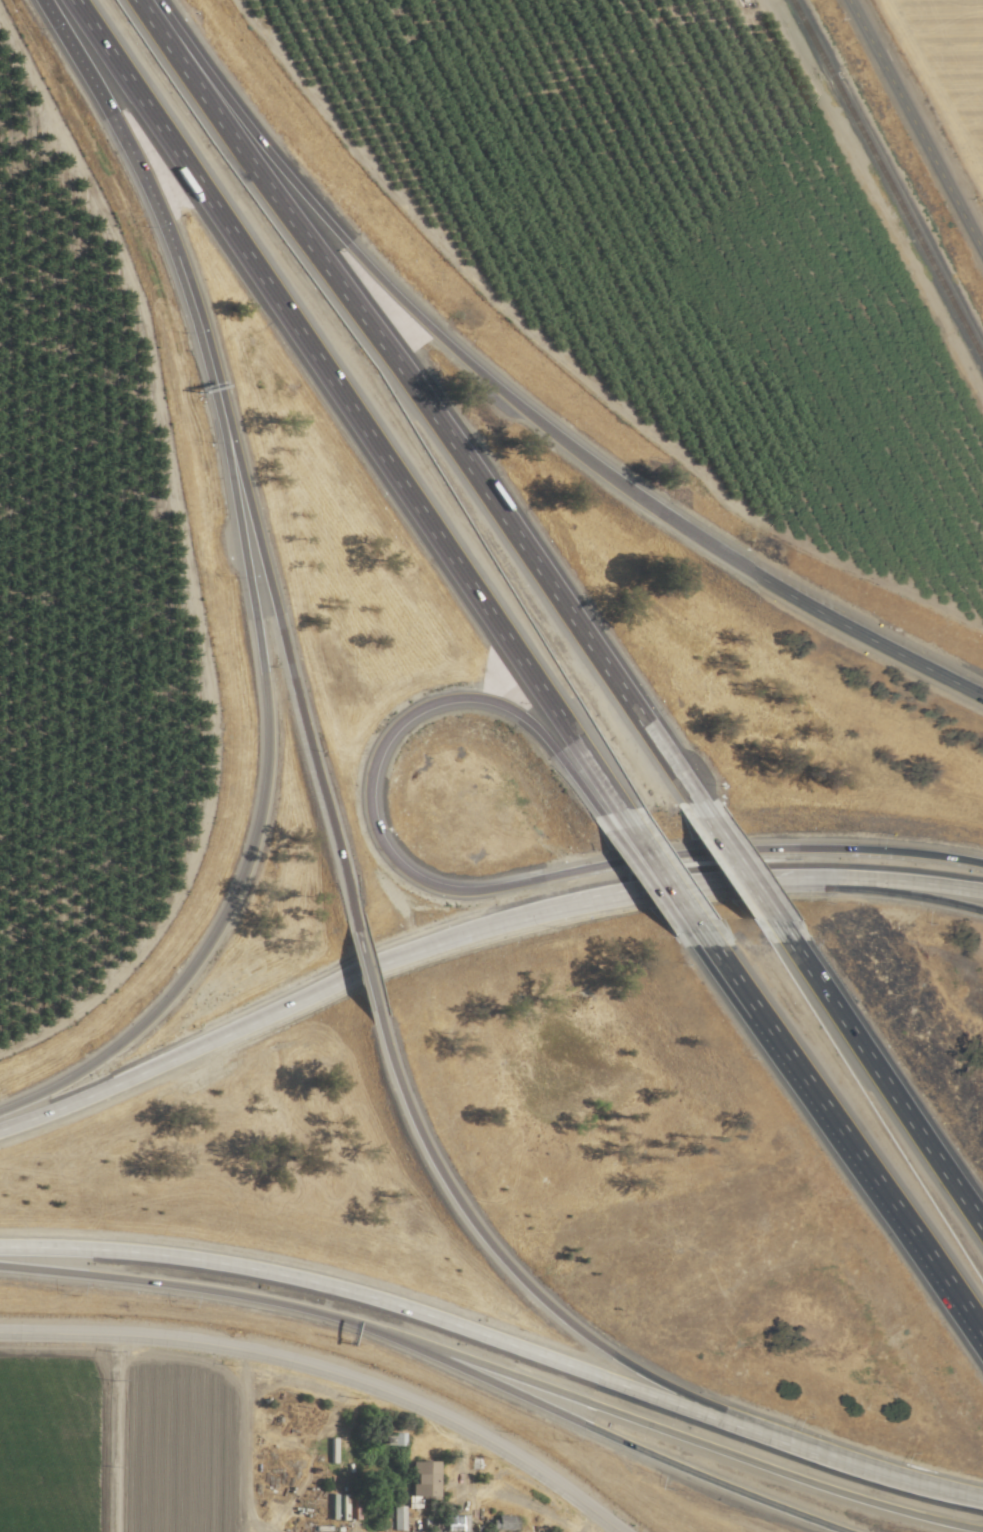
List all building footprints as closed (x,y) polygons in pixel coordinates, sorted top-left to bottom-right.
[(435,1461),(409,1460),(408,1506),(418,1506),(418,1497),(434,1498),(435,1461)] [(391,1530),(403,1529),(403,1505),(391,1505),(391,1530)] [(515,1514),(491,1515),(491,1529),(515,1529),(515,1514)]
